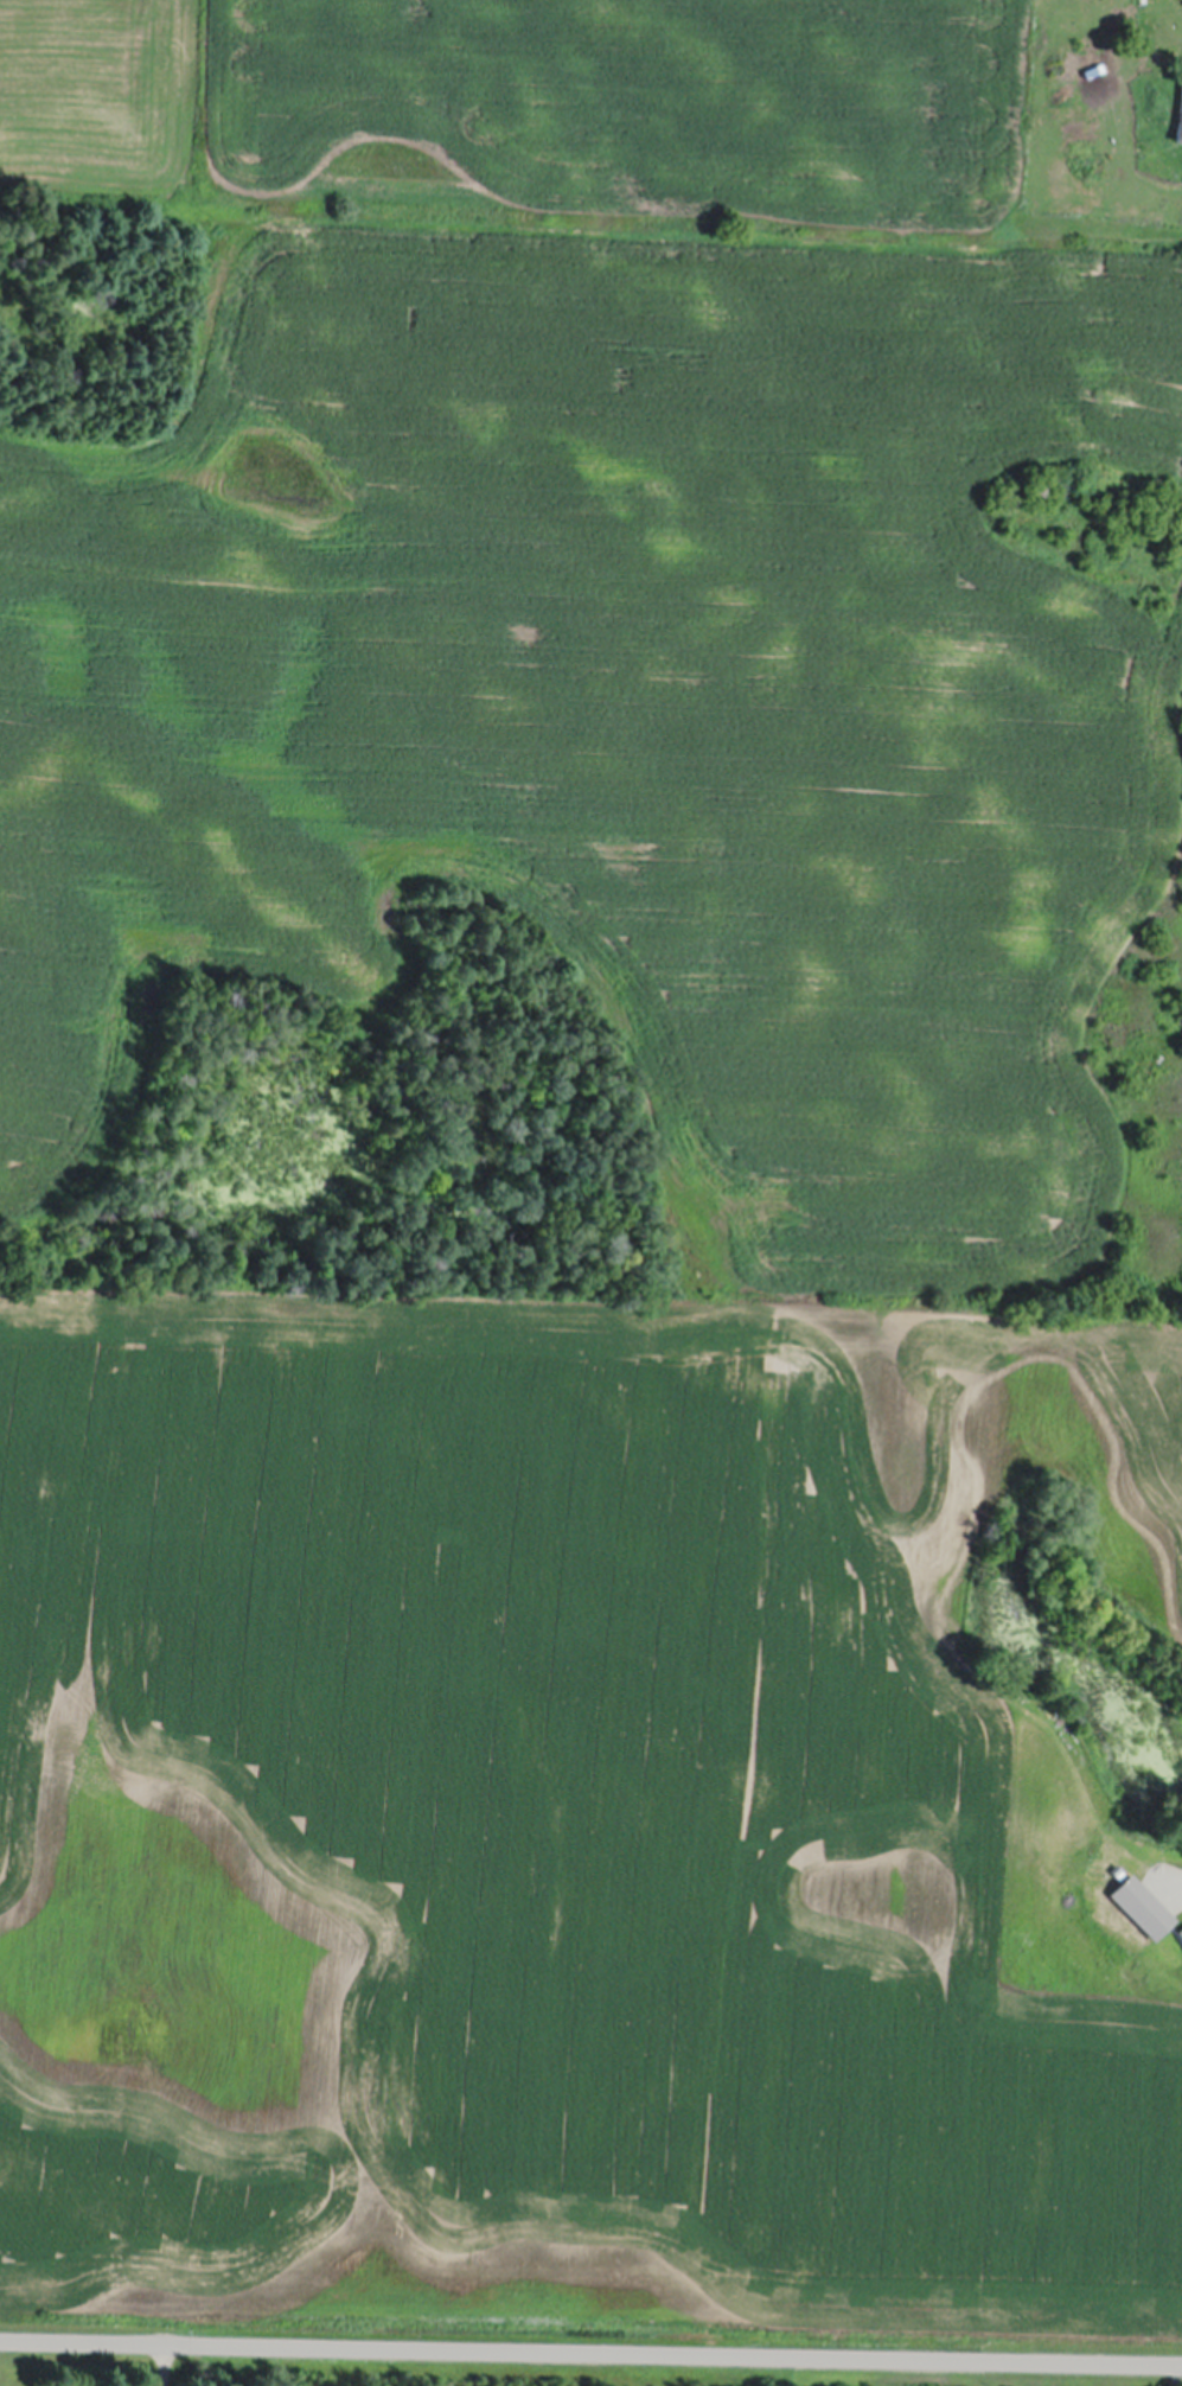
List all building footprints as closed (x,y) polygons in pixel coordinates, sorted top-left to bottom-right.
[(1100,70),(1088,75),(1085,68),(1098,63),(1100,70)]
